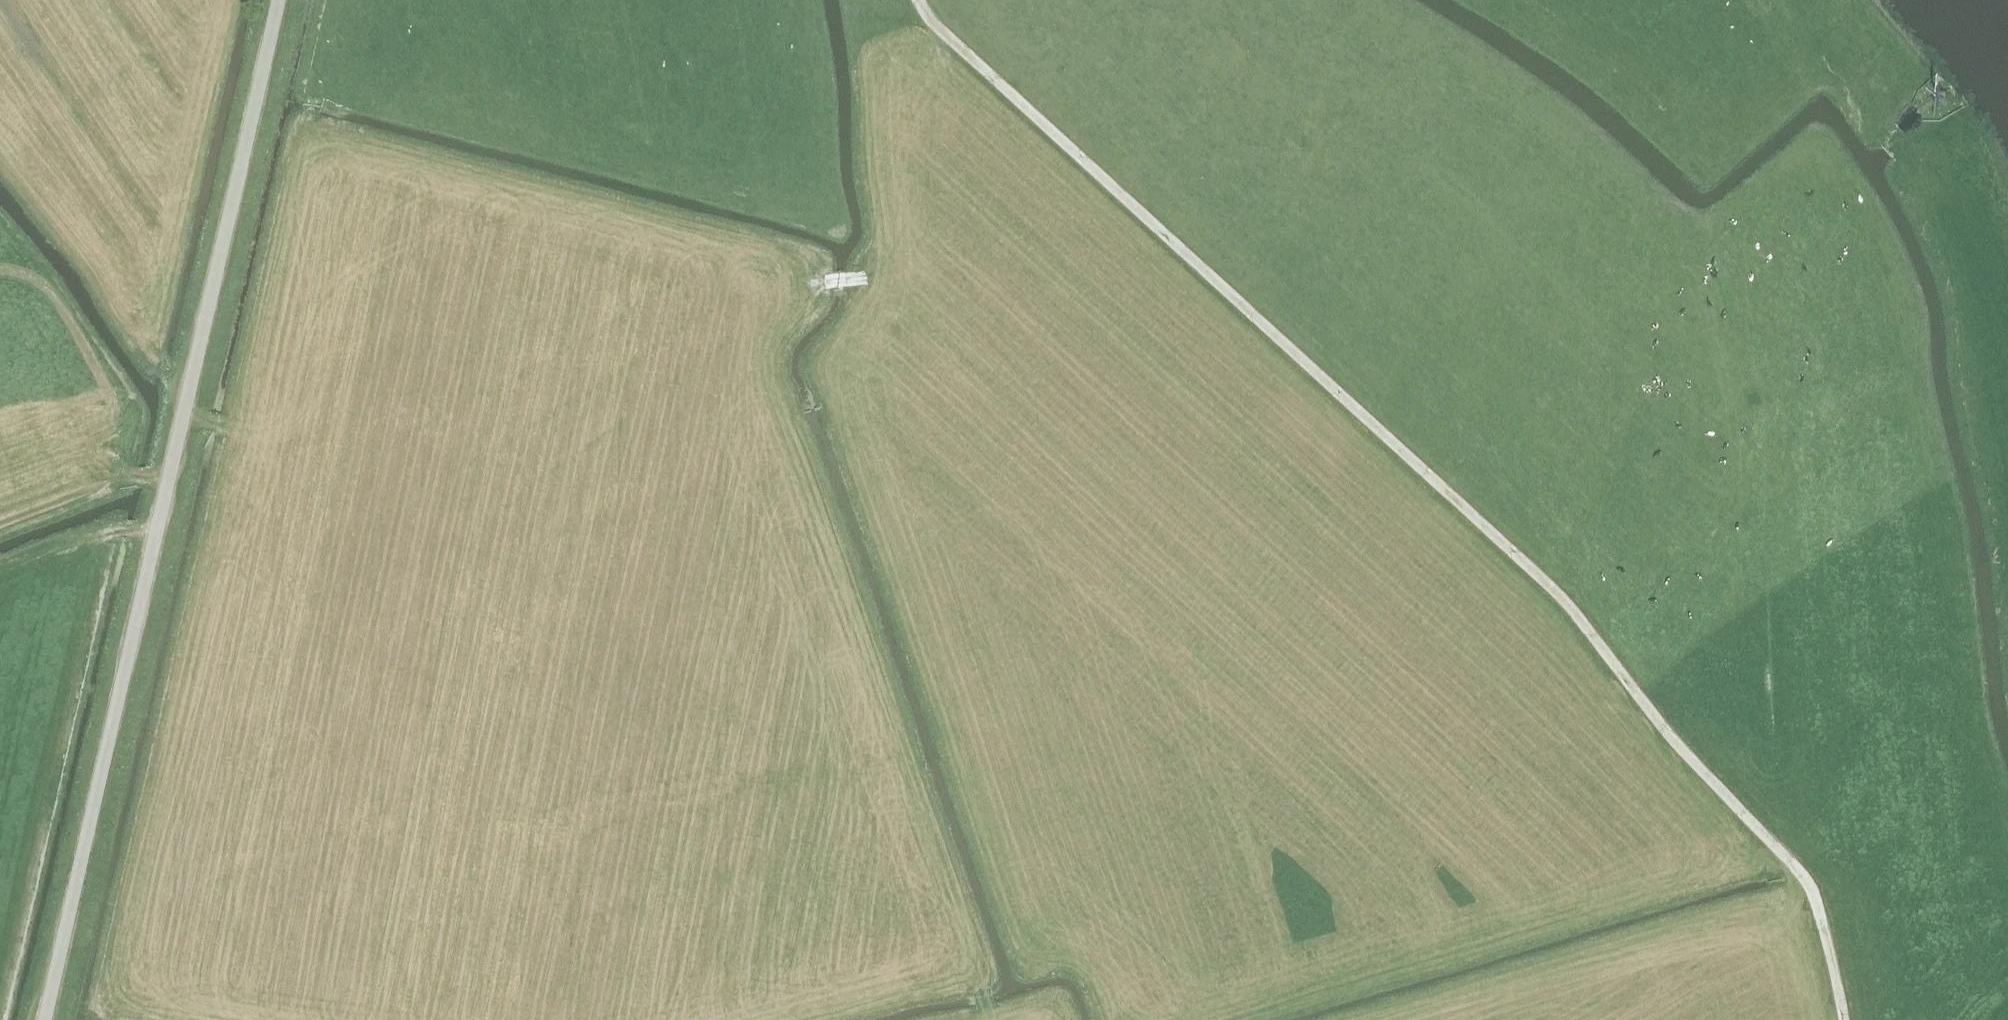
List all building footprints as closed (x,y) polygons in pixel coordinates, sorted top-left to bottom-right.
[(1943,89),(1930,96),(1937,109),(1950,102),(1943,89)]
